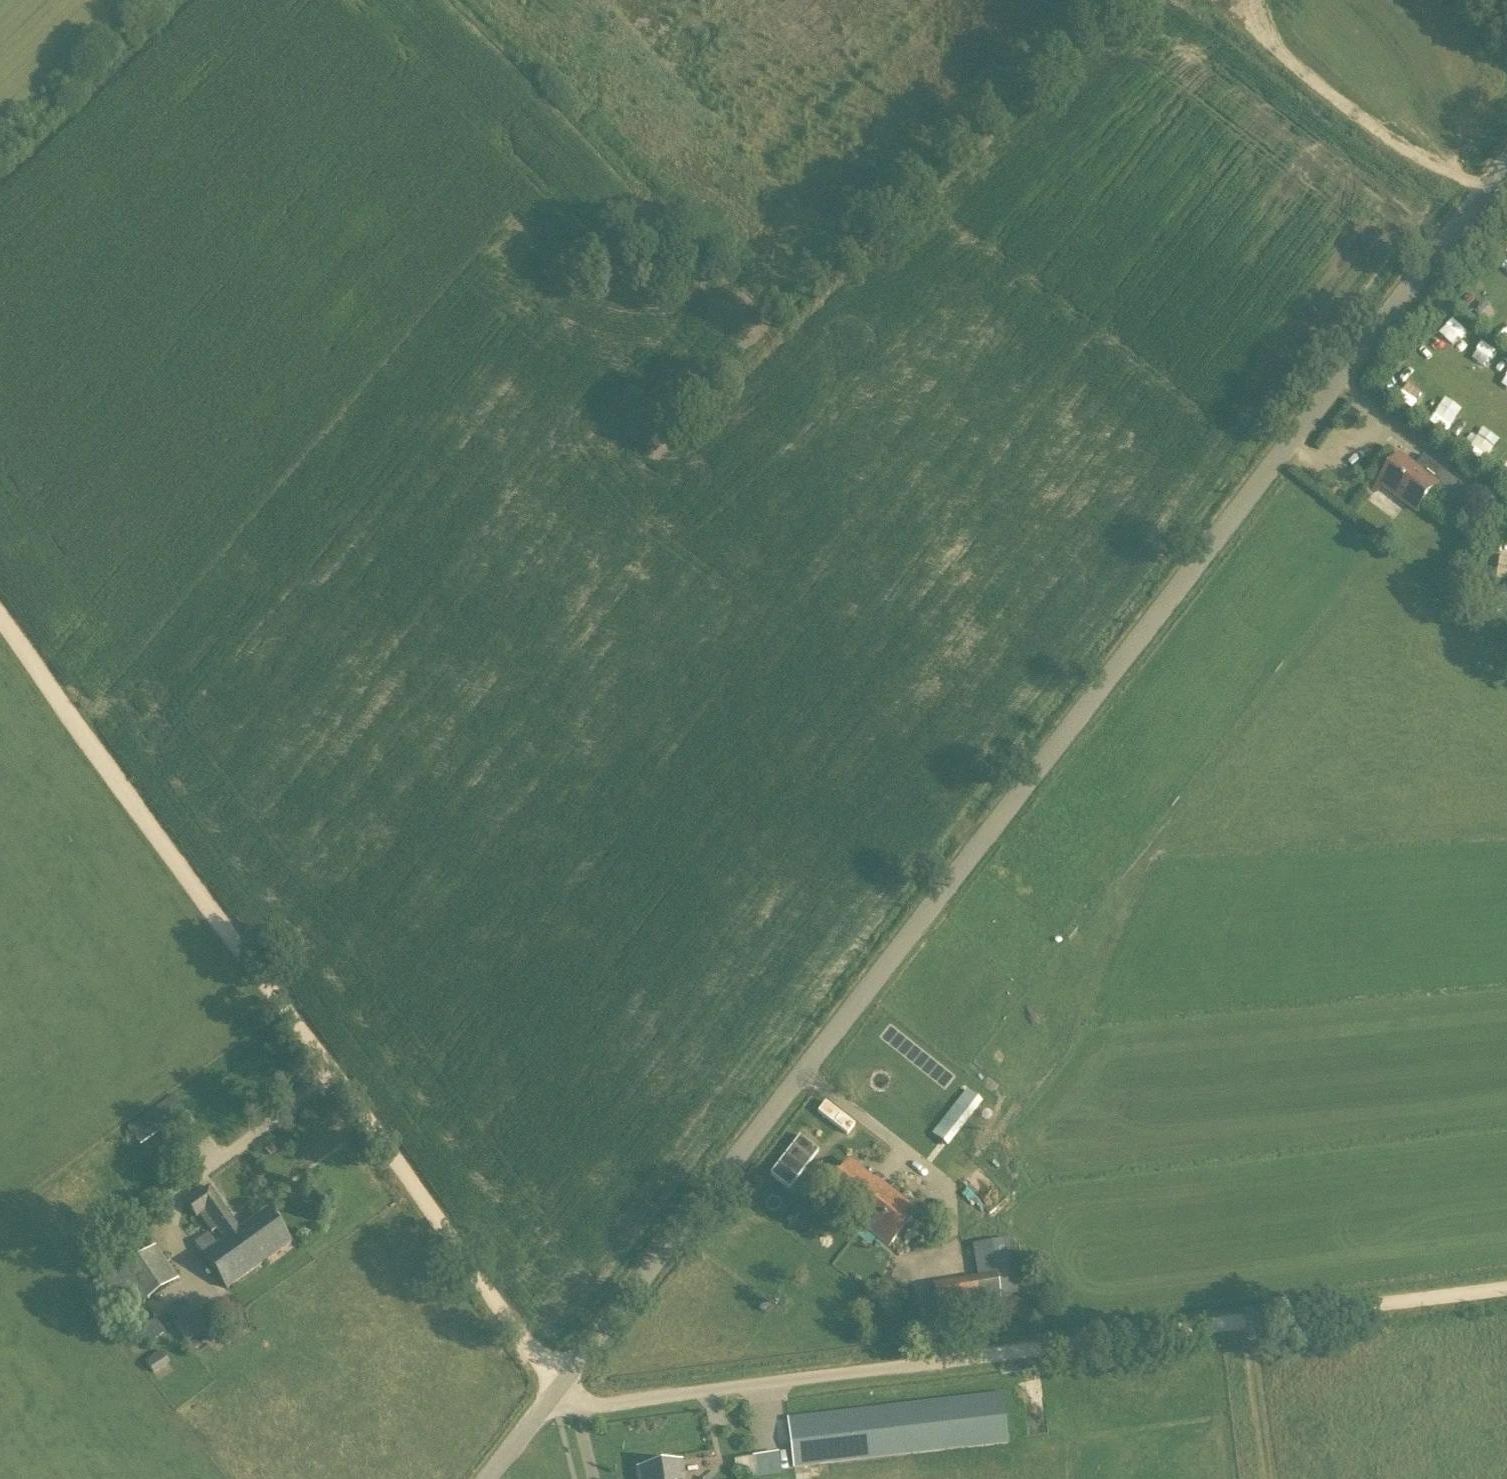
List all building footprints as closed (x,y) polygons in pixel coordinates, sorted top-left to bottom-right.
[(1469,311),(1486,324),(1498,308),(1481,296),(1469,311)] [(1461,435),(1468,415),(1458,412),(1451,431),(1461,435)] [(1489,457),(1495,445),(1482,439),(1476,450),(1489,457)] [(1463,485),(1443,470),(1426,457),(1418,468),(1401,456),(1380,483),(1417,511),(1435,487),(1452,500),(1463,485)] [(1491,518),(1504,501),(1483,484),(1469,501),(1491,518)] [(1497,557),(1491,576),(1506,580),(1506,559),(1497,557)] [(1020,1079),(995,1058),(932,1135),(946,1145),(978,1106),(990,1116),(1020,1079)] [(173,1095),(127,1127),(140,1147),(187,1114),(173,1095)] [(861,1225),(865,1228),(890,1196),(892,1193),(877,1181),(875,1183),(869,1178),(849,1163),(825,1194),(863,1223),(861,1225)] [(194,1243),(212,1267),(229,1255),(229,1254),(246,1241),(239,1231),(241,1230),(210,1188),(187,1204),(197,1218),(200,1216),(212,1234),(218,1230),(226,1241),(217,1247),(208,1234),(194,1243)] [(890,1196),(865,1228),(889,1246),(916,1211),(892,1193),(890,1196)] [(229,1255),(212,1267),(227,1289),(290,1244),(267,1211),(241,1230),(239,1231),(246,1241),(229,1254),(229,1255)] [(998,1242),(974,1246),(979,1277),(933,1285),(938,1319),(981,1311),(982,1319),(1003,1315),(1001,1303),(1015,1301),(1010,1273),(1000,1274),(998,1263),(1002,1263),(998,1242)] [(155,1246),(101,1285),(124,1318),(178,1278),(155,1246)] [(875,1288),(890,1299),(900,1286),(886,1275),(875,1288)] [(206,1331),(185,1301),(166,1314),(187,1343),(206,1331)] [(165,1332),(155,1318),(136,1332),(146,1346),(165,1332)] [(146,1362),(154,1373),(172,1361),(164,1349),(146,1362)] [(787,1417),(791,1452),(793,1470),(1009,1444),(1002,1391),(787,1417)] [(779,1453),(755,1456),(733,1459),(735,1477),(781,1472),(779,1453)] [(640,1478),(683,1478),(680,1463),(638,1469),(640,1478)]
